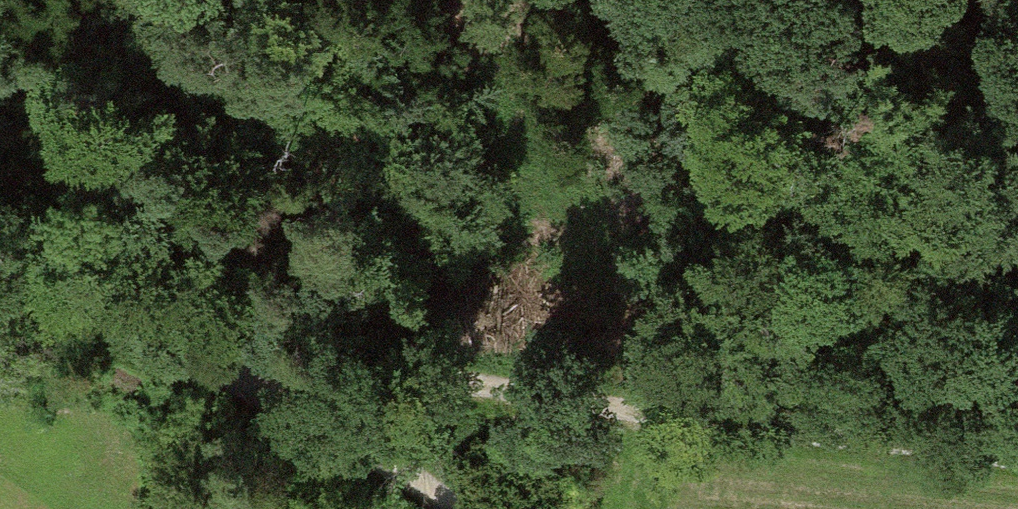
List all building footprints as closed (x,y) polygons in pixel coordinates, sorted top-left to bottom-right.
[(360,498),(356,508),(389,508),(360,498)]
